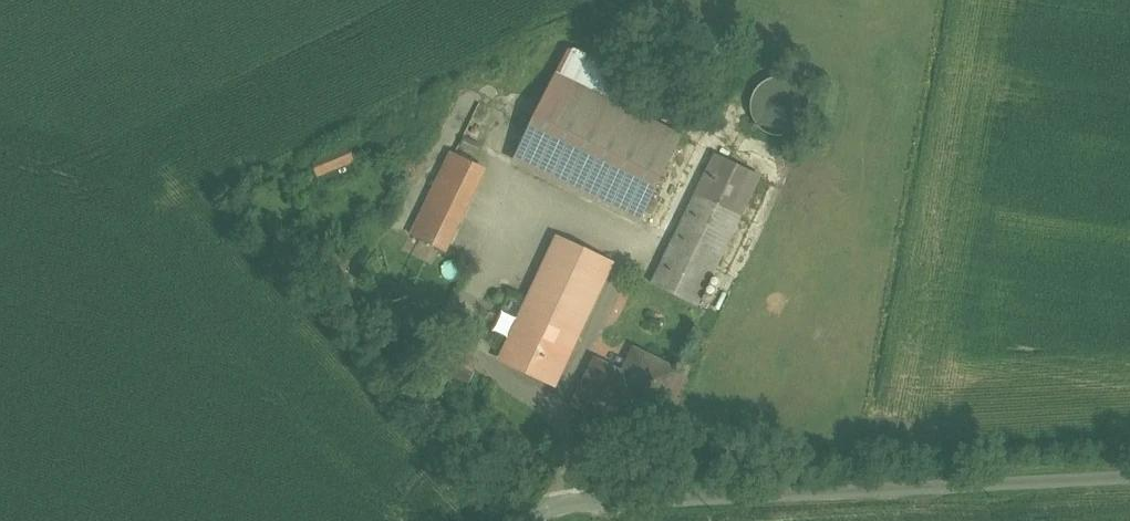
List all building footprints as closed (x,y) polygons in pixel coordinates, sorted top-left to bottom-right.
[(571,54),(519,161),(640,220),(681,137),(645,120),(645,119),(641,117),(652,93),(571,54)] [(810,117),(812,106),(809,94),(803,85),(793,79),(782,77),(770,79),(761,86),(755,96),(753,107),(755,118),(762,128),(772,134),(783,136),(794,134),(804,127),(810,117)] [(417,237),(458,252),(491,164),(450,149),(417,237)] [(323,173),(360,164),(356,150),(320,159),(323,173)] [(719,155),(655,285),(698,306),(762,176),(719,155)] [(612,264),(561,240),(505,360),(556,383),(612,264)] [(481,363),(441,343),(429,368),(469,388),(481,363)] [(679,372),(642,353),(628,382),(616,376),(618,372),(599,362),(578,403),(647,437),(679,372)]
